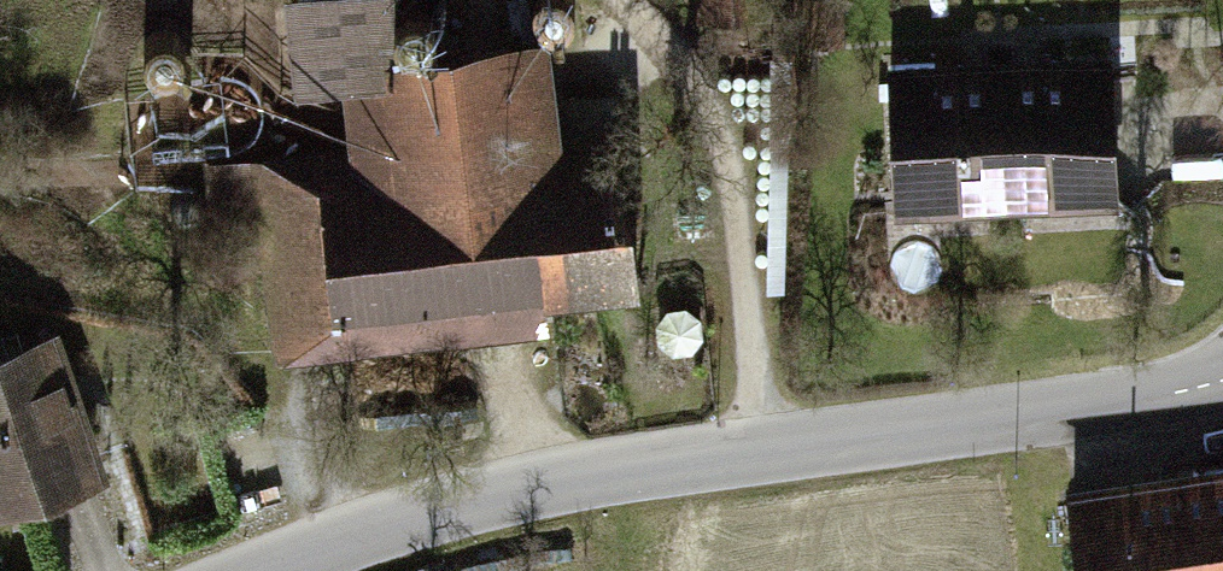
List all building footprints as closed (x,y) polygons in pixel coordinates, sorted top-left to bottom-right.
[(277,368),(554,340),(549,299),(641,290),(625,132),(564,138),(553,32),(400,48),(395,0),(287,0),(296,84),(343,79),(350,145),(205,160),(214,249),(264,244),(277,368)] [(1111,47),(1001,53),(1010,208),(1120,202),(1111,47)] [(897,214),(1010,208),(1001,53),(889,59),(897,214)] [(628,95),(564,99),(567,132),(630,128),(628,95)] [(114,467),(58,325),(0,347),(0,511),(114,467)] [(1077,570),(1222,570),(1222,467),(1066,487),(1077,570)]
